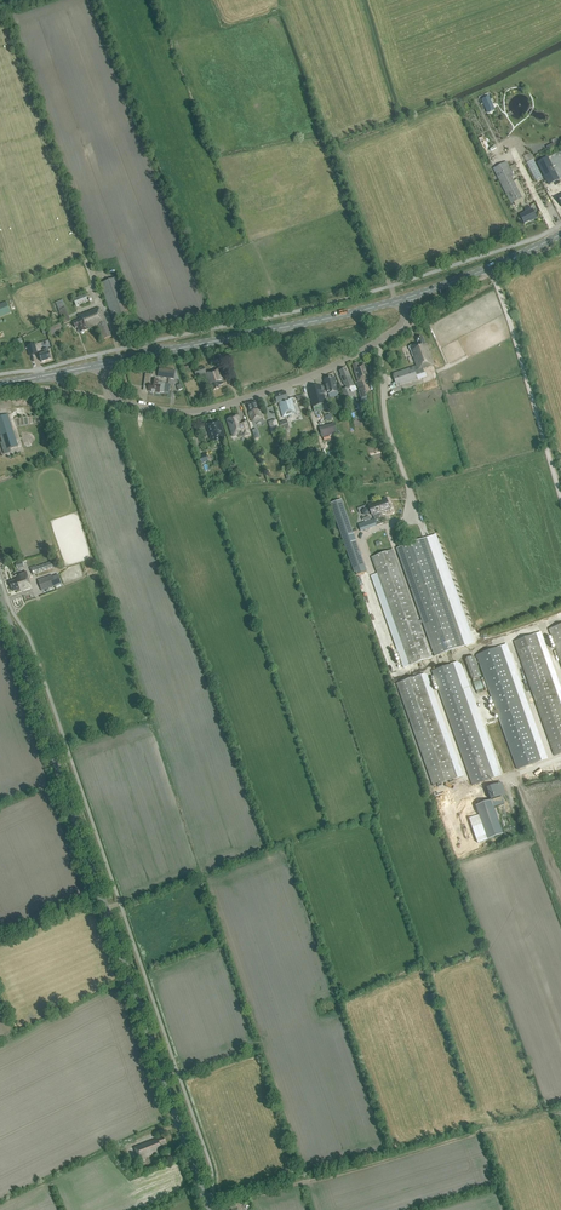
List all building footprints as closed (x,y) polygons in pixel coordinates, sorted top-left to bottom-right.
[(494,110),(490,100),(484,103),(488,113),(494,110)] [(537,182),(544,178),(534,159),(527,163),(537,182)] [(547,182),(557,177),(554,172),(555,172),(552,166),(549,161),(539,166),(547,182)] [(507,162),(493,169),(511,204),(522,198),(511,176),(514,175),(507,162)] [(555,182),(545,187),(549,194),(559,189),(555,182)] [(532,209),(531,210),(530,206),(524,209),(526,212),(520,215),(524,224),(531,220),(532,221),(537,218),(532,209)] [(113,318),(131,311),(118,277),(100,284),(113,318)] [(73,299),(76,307),(89,302),(86,294),(73,299)] [(11,313),(7,302),(0,305),(0,318),(11,313)] [(59,311),(64,324),(71,322),(66,308),(59,311)] [(80,333),(89,330),(89,328),(98,325),(103,340),(111,337),(107,324),(108,324),(105,317),(102,318),(99,308),(78,316),(80,320),(73,323),(76,328),(78,328),(80,333)] [(397,387),(418,379),(416,375),(424,373),(422,369),(434,365),(427,344),(425,345),(423,337),(417,339),(418,344),(409,347),(408,347),(409,350),(410,350),(416,366),(392,374),(397,387)] [(50,339),(36,343),(37,350),(52,346),(50,339)] [(35,344),(27,346),(30,356),(34,354),(33,348),(36,347),(35,344)] [(39,355),(42,362),(52,359),(49,352),(48,348),(43,350),(44,353),(39,355)] [(366,391),(363,381),(369,379),(364,364),(359,366),(358,363),(353,365),(355,372),(354,372),(358,382),(356,383),(360,393),(361,398),(367,397),(365,391),(366,391)] [(207,374),(207,373),(204,366),(195,369),(197,377),(207,374)] [(180,380),(177,371),(175,371),(159,368),(159,375),(173,377),(172,379),(180,380)] [(218,386),(224,384),(222,379),(219,369),(207,373),(207,374),(210,385),(212,384),(214,390),(219,388),(218,386)] [(347,387),(349,386),(350,388),(355,386),(350,374),(349,375),(346,369),(339,372),(342,378),(341,378),(344,384),(345,384),(347,387)] [(158,382),(159,380),(152,379),(153,375),(146,374),(144,385),(149,386),(148,392),(160,393),(160,392),(163,393),(164,392),(165,384),(164,383),(158,382)] [(314,412),(327,409),(326,404),(327,404),(324,394),(328,393),(328,394),(337,391),(334,378),(325,381),(326,385),(307,390),(312,407),(313,407),(314,412)] [(352,397),(348,388),(343,390),(347,399),(352,397)] [(283,417),(296,413),(292,398),(288,399),(285,393),(275,396),(277,403),(278,403),(283,417)] [(248,413),(251,422),(263,418),(260,409),(258,410),(256,402),(247,405),(250,412),(248,413)] [(6,450),(18,446),(8,414),(0,417),(0,433),(6,450)] [(239,416),(227,420),(233,437),(239,435),(238,434),(244,432),(245,436),(250,434),(246,421),(241,423),(239,416)] [(268,422),(272,433),(279,431),(278,430),(280,430),(277,419),(275,420),(268,422)] [(280,421),(283,432),(291,430),(288,420),(280,421)] [(212,443),(226,438),(220,421),(206,425),(212,443)] [(338,433),(335,423),(319,427),(322,438),(338,433)] [(200,456),(202,463),(208,461),(206,454),(200,456)] [(356,572),(357,575),(356,576),(390,673),(406,667),(372,570),(367,572),(342,500),(330,504),(354,572),(356,572)] [(390,509),(387,500),(379,503),(379,502),(369,505),(372,515),(373,515),(374,519),(358,524),(361,531),(384,523),(381,516),(380,517),(380,516),(386,513),(385,511),(390,509)] [(426,538),(397,549),(435,657),(464,646),(426,538)] [(431,658),(393,550),(371,558),(410,666),(431,658)] [(52,562),(36,568),(31,570),(33,575),(54,568),(52,562)] [(17,580),(10,583),(13,592),(20,590),(20,592),(32,588),(27,575),(16,578),(17,580)] [(58,575),(53,577),(52,576),(38,581),(42,591),(62,584),(58,575)] [(549,630),(560,663),(560,626),(549,630)] [(536,635),(515,642),(534,697),(529,699),(531,703),(536,702),(555,756),(560,754),(560,705),(536,635)] [(477,659),(478,659),(496,710),(491,712),(493,717),(498,715),(517,770),(541,761),(501,647),(477,656),(476,656),(477,659)] [(469,680),(481,676),(474,656),(466,659),(463,664),(469,680)] [(473,786),(494,778),(453,664),(432,672),(473,786)] [(397,685),(434,788),(458,779),(421,676),(397,685)] [(558,756),(538,763),(541,772),(560,765),(558,756)] [(487,788),(491,800),(506,795),(502,783),(487,788)] [(166,1143),(164,1138),(157,1140),(157,1139),(134,1147),(139,1159),(142,1166),(150,1163),(147,1156),(161,1151),(161,1150),(165,1149),(163,1144),(166,1143)]
